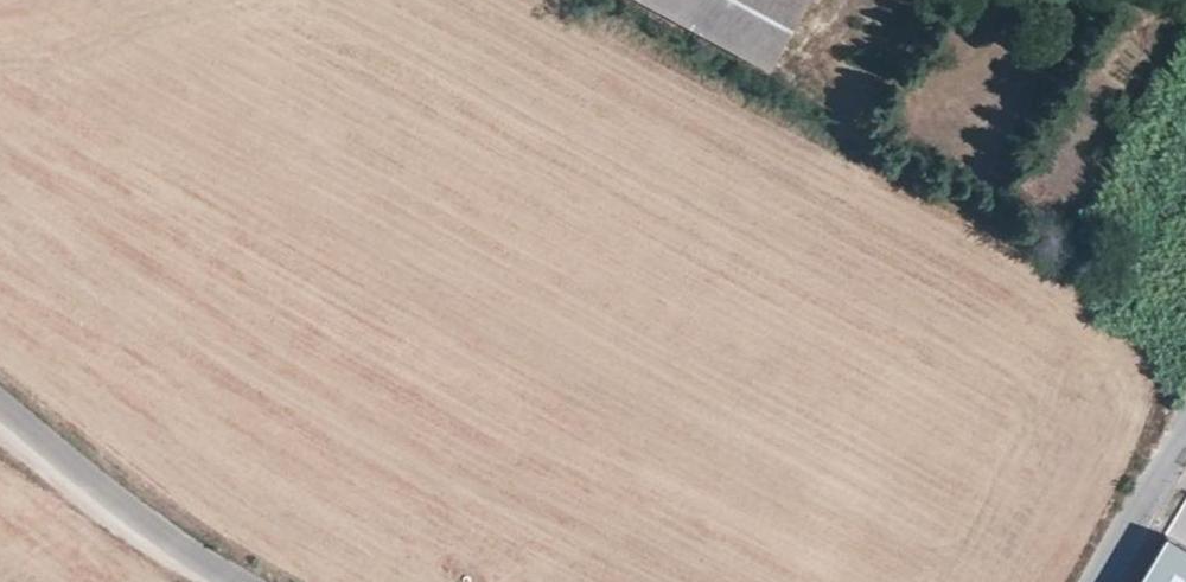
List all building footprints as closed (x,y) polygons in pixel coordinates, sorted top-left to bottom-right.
[(769,67),(806,0),(644,0),(769,67)] [(1139,581),(1185,581),(1185,550),(1165,538),(1139,581)]
